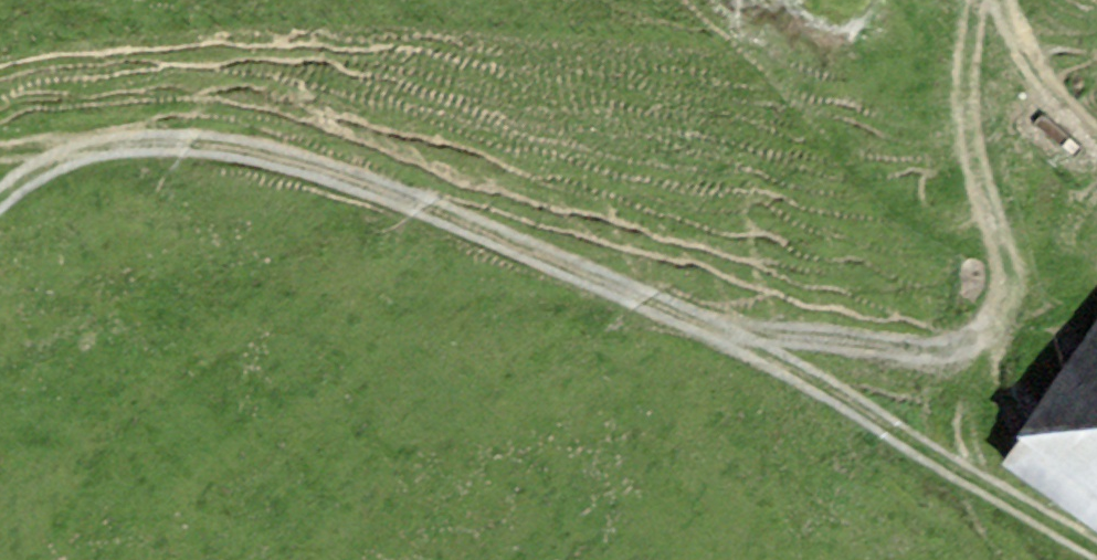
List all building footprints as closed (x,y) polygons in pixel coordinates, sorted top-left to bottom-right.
[(1008,447),(1096,511),(1096,324),(1008,447)]
